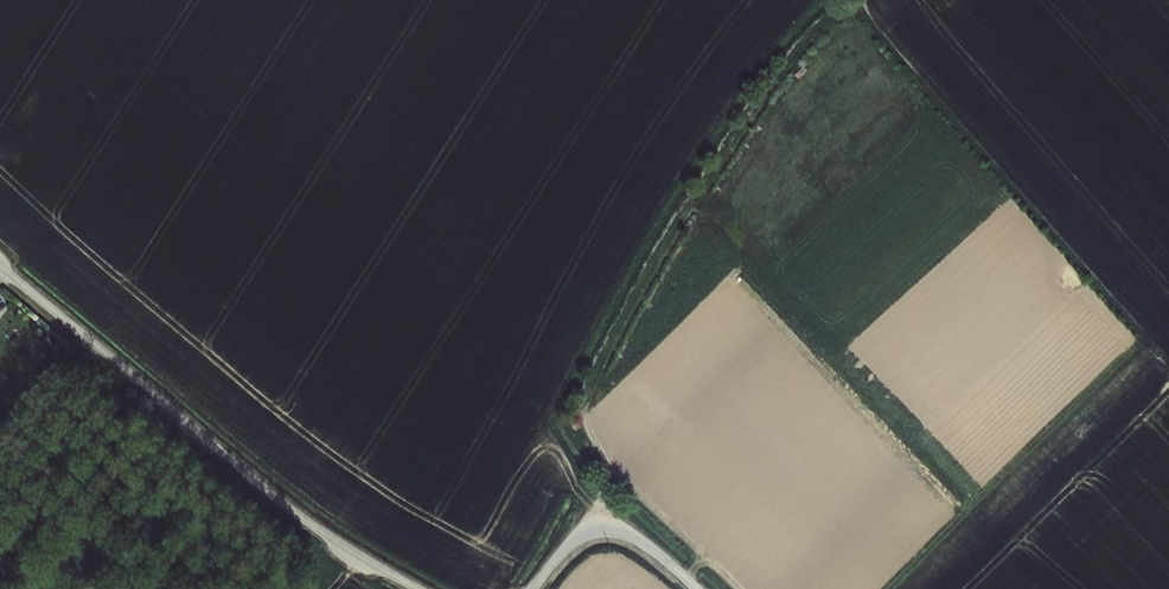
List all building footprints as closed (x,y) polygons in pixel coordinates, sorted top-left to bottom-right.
[(8,342),(0,335),(0,352),(8,342)]
